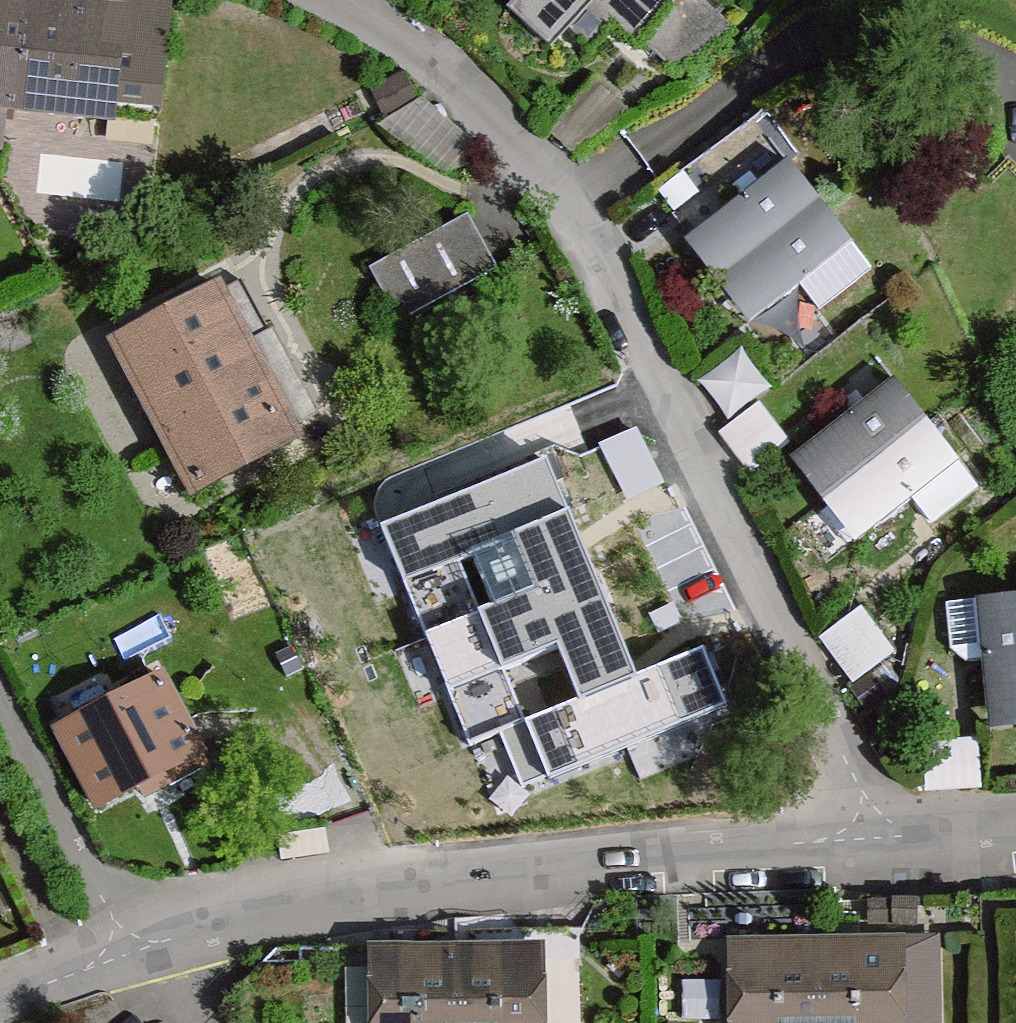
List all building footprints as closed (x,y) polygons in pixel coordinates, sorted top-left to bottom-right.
[(115,18),(113,57),(162,60),(169,4),(133,0),(116,0),(115,18)] [(566,25),(589,0),(540,0),(566,25)] [(618,11),(613,18),(636,38),(670,0),(606,0),(618,11)] [(702,0),(670,0),(636,38),(676,76),(734,29),(702,0)] [(27,8),(0,5),(0,152),(9,153),(17,104),(27,8)] [(115,18),(27,8),(17,104),(108,114),(110,103),(159,110),(162,60),(113,57),(115,18)] [(421,90),(395,121),(454,170),(480,140),(421,90)] [(788,161),(704,228),(737,269),(820,203),(788,161)] [(851,243),(820,203),(737,269),(768,309),(800,284),(851,243)] [(458,221),(372,269),(401,320),(488,273),(458,221)] [(871,270),(851,243),(800,284),(819,310),(871,270)] [(241,344),(269,330),(242,280),(215,295),(241,344)] [(215,295),(122,344),(195,485),(289,437),(285,429),(241,344),(215,295)] [(241,344),(285,429),(314,414),(269,330),(241,344)] [(726,420),(768,389),(740,353),(699,385),(726,420)] [(895,380),(810,445),(843,486),(927,422),(895,380)] [(559,405),(589,480),(644,457),(614,382),(559,405)] [(788,445),(757,406),(720,436),(751,475),(788,445)] [(927,422),(843,486),(874,528),(958,463),(927,422)] [(573,504),(416,566),(456,659),(538,623),(609,592),(573,504)] [(621,618),(609,592),(538,623),(550,651),(621,618)] [(978,600),(984,659),(988,705),(1015,702),(1015,596),(978,600)] [(984,659),(978,600),(946,603),(950,648),(966,661),(984,659)] [(895,654),(861,610),(821,641),(855,688),(895,654)] [(167,676),(63,727),(103,809),(207,757),(167,676)] [(926,794),(981,790),(978,741),(923,744),(926,794)] [(893,900),(871,901),(870,924),(894,924),(893,900)] [(916,900),(893,900),(894,924),(916,924),(916,900)] [(456,931),(456,960),(520,959),(519,930),(456,931)] [(394,961),(456,960),(456,931),(394,932),(394,961)] [(817,954),(817,1022),(935,1022),(934,952),(817,954)] [(736,954),(738,1022),(817,1022),(817,954),(736,954)] [(456,960),(457,1022),(539,1022),(537,958),(520,959),(456,960)] [(377,961),(378,1022),(457,1022),(456,960),(394,961),(377,961)] [(693,1011),(726,1012),(727,973),(694,972),(693,1011)]
